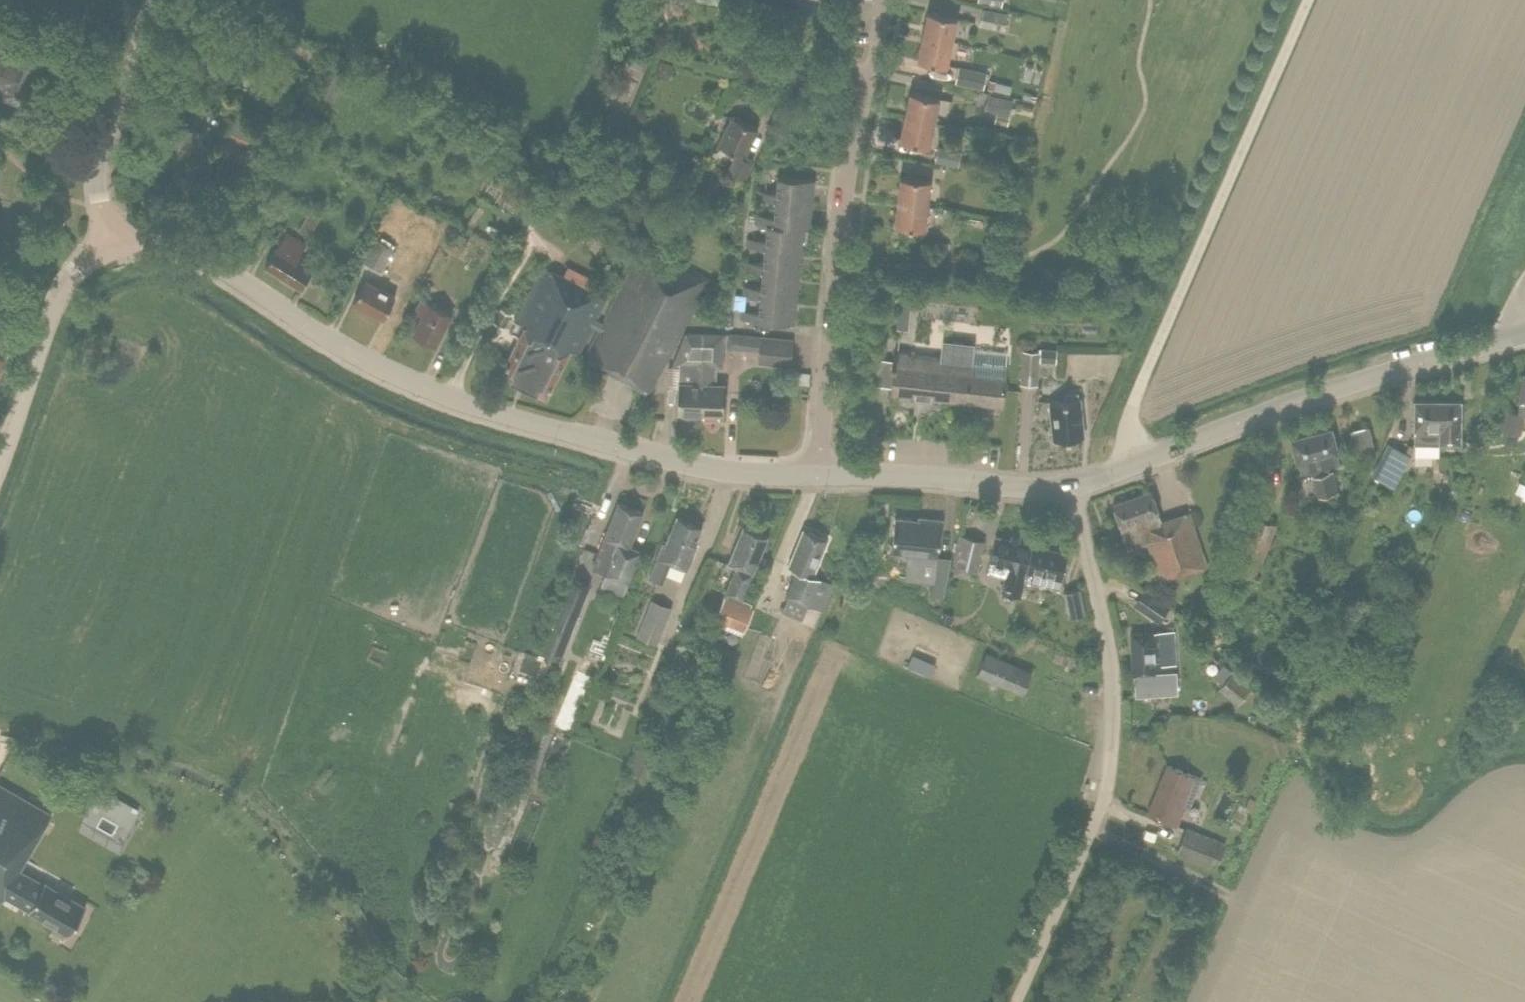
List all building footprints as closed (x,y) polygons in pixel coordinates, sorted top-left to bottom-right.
[(1007,12),(983,8),(979,25),(1003,30),(1007,12)] [(928,11),(922,35),(952,41),(957,17),(928,11)] [(952,41),(922,35),(917,59),(946,65),(952,41)] [(41,55),(17,46),(15,52),(0,47),(0,88),(1,88),(0,92),(23,101),(41,55)] [(984,88),(987,72),(958,65),(955,81),(984,88)] [(910,91),(905,115),(934,121),(939,97),(910,91)] [(985,108),(997,111),(994,121),(1006,124),(1009,114),(1012,100),(988,95),(985,108)] [(929,146),(934,121),(905,115),(900,139),(929,146)] [(744,178),(753,160),(744,156),(757,128),(732,116),(718,144),(736,153),(728,170),(744,178)] [(958,164),(961,152),(941,148),(938,160),(958,164)] [(900,175),(897,200),(927,203),(930,179),(900,175)] [(775,200),(811,204),(814,179),(778,176),(776,192),(758,190),(758,199),(775,200)] [(809,228),(811,204),(775,200),(774,215),(756,214),(756,223),(767,224),(803,227),(809,228)] [(925,228),(927,203),(897,200),(895,224),(925,228)] [(308,236),(318,220),(308,214),(298,229),(308,236)] [(747,246),(765,248),(801,251),(803,227),(767,224),(766,239),(748,237),(747,246)] [(301,288),(313,268),(297,258),(306,244),(286,232),(265,266),(301,288)] [(380,269),(392,248),(376,239),(364,260),(380,269)] [(798,275),(801,251),(765,248),(763,262),(746,261),(745,269),(762,271),(798,275)] [(600,321),(583,356),(650,391),(708,278),(662,256),(659,262),(639,253),(605,323),(600,321)] [(517,339),(501,372),(546,395),(569,349),(579,354),(588,336),(596,319),(606,299),(544,267),(511,331),(517,334),(517,339)] [(796,299),(798,275),(762,271),(761,287),(744,285),(743,294),(760,296),(796,299)] [(383,317),(395,296),(365,279),(353,301),(383,317)] [(907,329),(911,288),(901,287),(897,328),(907,329)] [(794,323),(796,299),(760,296),(759,311),(741,309),(740,318),(794,323)] [(436,343),(451,314),(421,299),(416,309),(423,313),(413,332),(436,343)] [(504,327),(511,312),(501,307),(493,321),(504,327)] [(677,412),(701,412),(702,371),(703,332),(686,331),(672,365),(679,365),(678,381),(677,412)] [(723,333),(703,332),(702,371),(701,412),(703,413),(703,416),(719,417),(719,413),(723,413),(724,383),(712,383),(713,367),(723,367),(723,333)] [(790,363),(792,339),(761,336),(758,360),(790,363)] [(891,387),(891,391),(1002,403),(1006,365),(1007,351),(972,348),(973,344),(934,340),(932,357),(908,354),(908,352),(894,350),(894,352),(892,386),(891,387)] [(1020,384),(1038,385),(1040,351),(1022,350),(1020,384)] [(1053,439),(1084,436),(1080,398),(1079,398),(1078,391),(1063,393),(1064,399),(1049,400),(1053,439)] [(1460,443),(1461,400),(1414,400),(1414,442),(1460,443)] [(1488,420),(1489,410),(1481,409),(1480,419),(1488,420)] [(1520,434),(1524,414),(1499,409),(1495,429),(1520,434)] [(1376,455),(1368,425),(1350,430),(1358,460),(1376,455)] [(1331,427),(1291,438),(1297,462),(1298,462),(1301,473),(1312,470),(1313,475),(1330,472),(1328,465),(1339,463),(1337,451),(1338,451),(1331,427)] [(1391,441),(1375,473),(1397,483),(1416,444),(1411,442),(1408,449),(1391,441)] [(1161,581),(1207,566),(1189,511),(1161,521),(1151,490),(1113,503),(1128,547),(1147,540),(1161,581)] [(604,537),(598,552),(611,557),(605,573),(628,582),(640,550),(629,546),(643,511),(618,501),(604,537)] [(1253,580),(1277,523),(1254,513),(1230,571),(1253,580)] [(663,543),(657,558),(649,576),(661,581),(669,563),(687,570),(698,542),(696,542),(702,526),(677,515),(665,544),(663,543)] [(895,517),(891,551),(924,555),(921,580),(933,581),(935,581),(933,592),(933,596),(935,596),(942,597),(944,597),(951,557),(937,556),(942,519),(919,516),(919,519),(895,517)] [(736,566),(726,592),(713,622),(742,635),(754,607),(750,605),(752,603),(742,599),(768,536),(743,526),(728,563),(736,566)] [(796,569),(785,595),(787,596),(807,603),(809,604),(812,598),(819,579),(820,578),(813,574),(827,538),(803,529),(788,566),(796,569)] [(975,578),(984,541),(962,535),(953,573),(975,578)] [(1024,579),(1032,544),(1018,541),(1019,536),(1012,535),(1011,539),(996,536),(988,571),(1006,575),(1002,591),(1020,595),(1024,579)] [(1068,553),(1032,544),(1024,579),(1059,588),(1068,553)] [(590,585),(569,576),(539,649),(561,658),(590,585)] [(1068,616),(1084,613),(1080,588),(1063,591),(1068,616)] [(1132,605),(1159,622),(1169,606),(1143,588),(1132,605)] [(705,598),(697,596),(693,606),(702,609),(705,598)] [(800,619),(807,603),(787,596),(781,611),(800,619)] [(656,644),(671,607),(652,599),(637,636),(656,644)] [(808,605),(803,620),(820,626),(825,610),(808,605)] [(950,626),(954,616),(943,612),(939,622),(950,626)] [(1175,671),(1165,672),(1164,664),(1175,663),(1173,630),(1163,631),(1131,633),(1133,674),(1135,673),(1136,694),(1176,691),(1175,671)] [(1022,693),(1031,671),(987,652),(978,674),(1022,693)] [(1232,670),(1223,663),(1213,676),(1222,683),(1218,689),(1238,704),(1254,682),(1234,668),(1232,670)] [(1193,710),(1207,712),(1207,704),(1193,703),(1193,710)] [(1190,803),(1200,777),(1168,764),(1148,812),(1176,823),(1185,801),(1190,803)] [(69,934),(85,906),(44,882),(43,882),(19,868),(51,812),(0,782),(0,902),(4,895),(28,909),(28,910),(69,934)] [(118,794),(110,812),(139,824),(147,807),(118,794)] [(1186,828),(1186,829),(1177,851),(1216,867),(1225,843),(1186,828)]
